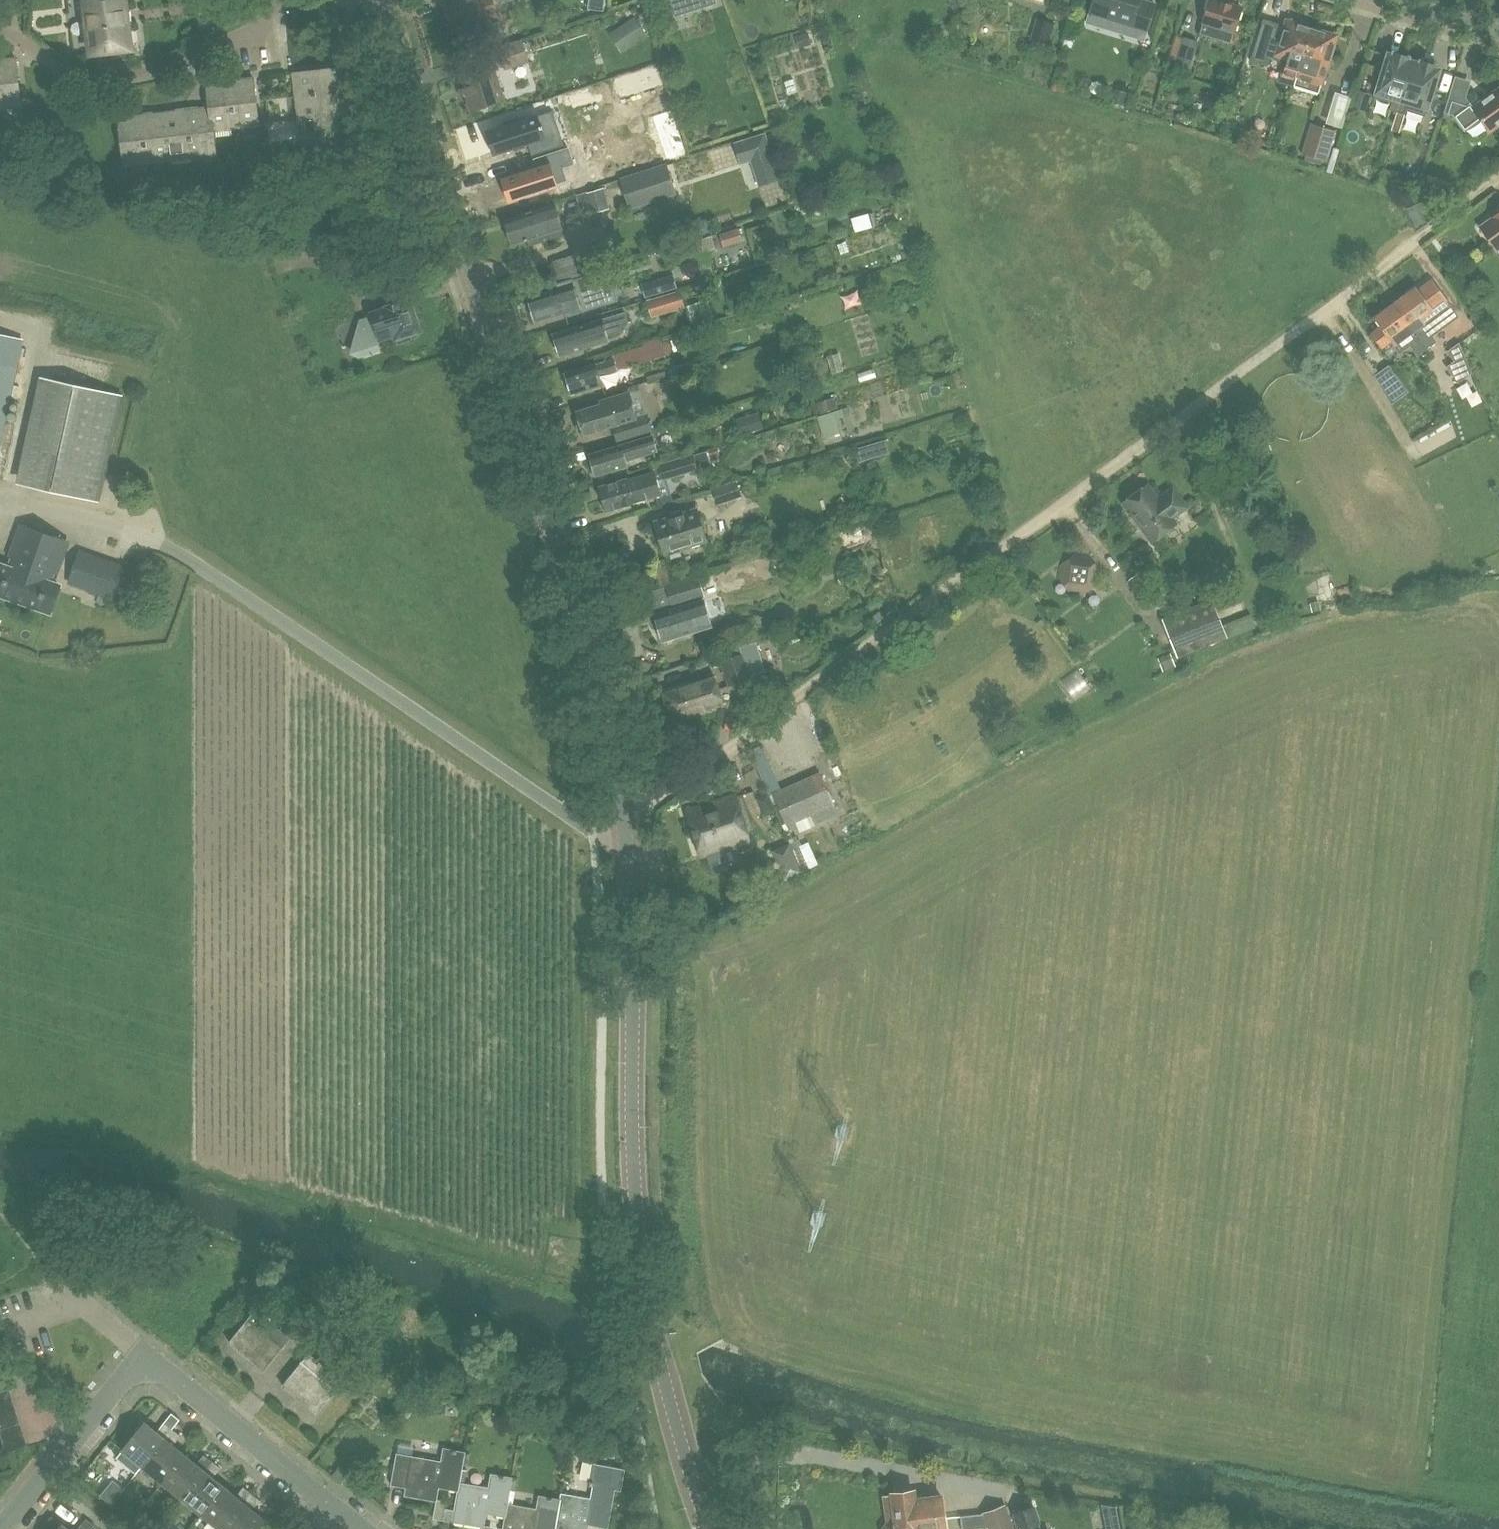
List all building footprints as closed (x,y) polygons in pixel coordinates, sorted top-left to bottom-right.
[(93,52),(132,48),(126,0),(86,0),(93,52)] [(445,6),(453,30),(466,26),(468,31),(474,34),(482,32),(484,26),(482,20),(499,15),(496,5),(505,2),(505,1),(509,0),(462,0),(445,6)] [(676,17),(717,3),(716,0),(669,0),(676,17)] [(1141,0),(1094,0),(1091,10),(1114,17),(1113,21),(1147,31),(1156,4),(1141,0)] [(1204,22),(1223,27),(1220,39),(1231,43),(1234,31),(1236,31),(1242,7),(1217,0),(1210,0),(1204,22)] [(1037,18),(1030,41),(1049,46),(1056,23),(1037,18)] [(634,19),(610,36),(621,52),(645,36),(634,19)] [(1285,73),(1298,77),(1313,28),(1288,20),(1278,53),(1293,58),(1292,61),(1287,66),(1285,73)] [(1334,34),(1313,28),(1298,77),(1308,80),(1311,72),(1310,67),(1311,62),(1328,68),(1332,54),(1330,54),(1332,46),(1335,47),(1338,38),(1334,36),(1334,34)] [(808,32),(795,36),(798,48),(811,44),(808,32)] [(1177,62),(1192,67),(1199,40),(1185,36),(1177,62)] [(1248,64),(1252,65),(1267,71),(1276,42),(1260,37),(1256,51),(1252,50),(1248,64)] [(498,46),(505,70),(531,62),(522,39),(498,46)] [(1391,110),(1398,112),(1414,61),(1409,60),(1410,57),(1394,53),(1394,55),(1389,53),(1376,97),(1393,102),(1391,110)] [(0,59),(0,109),(22,106),(17,57),(0,59)] [(1421,63),(1414,61),(1398,112),(1406,115),(1407,111),(1426,117),(1441,69),(1436,68),(1436,66),(1421,61),(1421,63)] [(473,111),(481,108),(507,100),(506,96),(496,64),(461,74),(473,111)] [(295,72),(297,96),(345,90),(342,67),(295,72)] [(255,77),(231,80),(237,127),(261,124),(255,77)] [(208,83),(211,107),(217,155),(214,130),(237,127),(231,80),(208,83)] [(1474,107),(1470,102),(1466,105),(1452,101),(1448,113),(1454,115),(1465,130),(1473,125),(1481,119),(1490,132),(1498,126),(1498,89),(1474,107)] [(297,96),(300,119),(348,113),(345,90),(297,96)] [(1128,94),(1115,90),(1111,103),(1124,107),(1128,94)] [(1354,108),(1366,111),(1371,96),(1359,92),(1354,108)] [(211,107),(189,109),(194,157),(217,155),(211,107)] [(189,109),(166,112),(172,160),(194,157),(189,109)] [(166,112),(143,115),(149,163),(172,160),(166,112)] [(300,119),(303,141),(350,136),(348,113),(300,119)] [(143,115),(120,118),(125,166),(149,163),(143,115)] [(565,146),(562,133),(546,138),(539,115),(521,121),(520,117),(503,123),(504,126),(488,131),(496,155),(529,145),(533,156),(565,146)] [(1337,130),(1312,123),(1303,154),(1328,162),(1337,130)] [(766,133),(735,143),(741,164),(751,161),(759,186),(781,179),(766,133)] [(353,159),(350,136),(303,141),(306,165),(353,159)] [(567,181),(563,168),(575,165),(570,149),(536,159),(538,167),(503,178),(510,202),(558,187),(557,184),(567,181)] [(676,196),(674,187),(667,165),(619,180),(629,212),(676,196)] [(610,212),(603,189),(586,194),(593,217),(610,212)] [(1430,220),(1422,202),(1408,209),(1416,227),(1430,220)] [(532,244),(546,240),(563,235),(554,205),(506,219),(513,244),(531,239),(532,244)] [(1498,246),(1498,212),(1494,215),(1495,217),(1481,227),(1496,248),(1498,246)] [(324,225),(322,215),(308,219),(310,229),(324,225)] [(693,222),(697,234),(710,231),(707,219),(693,222)] [(720,234),(723,248),(743,241),(739,228),(720,234)] [(267,244),(269,254),(286,249),(283,240),(267,244)] [(893,270),(893,259),(870,260),(870,271),(893,270)] [(641,283),(645,297),(677,288),(674,274),(641,283)] [(559,291),(530,299),(536,320),(566,312),(566,311),(582,306),(583,312),(609,304),(601,275),(575,282),(574,279),(557,284),(559,291)] [(1418,288),(1396,303),(1429,349),(1438,342),(1433,335),(1459,317),(1433,281),(1420,290),(1418,288)] [(686,307),(681,290),(648,300),(653,317),(686,307)] [(701,318),(719,313),(716,299),(697,303),(701,318)] [(389,308),(372,314),(380,338),(397,333),(400,344),(414,339),(412,332),(420,330),(411,300),(388,307),(389,308)] [(1401,353),(1412,345),(1412,346),(1413,345),(1420,355),(1429,349),(1396,303),(1374,318),(1381,328),(1374,334),(1383,347),(1391,341),(1392,342),(1393,341),(1401,353)] [(627,311),(555,335),(562,355),(610,340),(609,334),(626,329),(630,321),(627,311)] [(19,372),(26,341),(0,335),(0,455),(19,372)] [(613,354),(614,359),(598,364),(598,363),(566,372),(573,393),(604,384),(602,376),(619,371),(619,369),(666,355),(661,337),(645,342),(646,344),(613,354)] [(1478,386),(1473,374),(1473,373),(1460,342),(1448,351),(1454,361),(1447,367),(1459,384),(1463,381),(1467,391),(1478,386)] [(1389,365),(1375,375),(1392,404),(1409,392),(1389,365)] [(43,377),(20,486),(100,503),(123,395),(43,377)] [(631,391),(614,396),(601,400),(602,404),(578,411),(585,435),(611,426),(616,441),(650,430),(645,416),(640,418),(631,391)] [(817,403),(821,415),(837,409),(833,398),(817,403)] [(736,419),(740,436),(764,429),(758,412),(736,419)] [(831,412),(818,416),(824,438),(837,434),(831,412)] [(627,459),(645,453),(657,450),(653,436),(641,440),(621,446),(621,445),(591,454),(597,476),(629,466),(627,459)] [(658,464),(663,480),(707,468),(710,463),(706,450),(658,464)] [(627,478),(601,486),(608,511),(635,504),(635,502),(662,494),(655,472),(628,480),(627,478)] [(713,489),(718,504),(743,496),(737,480),(713,489)] [(1123,503),(1152,541),(1176,524),(1172,518),(1187,507),(1173,488),(1158,499),(1148,485),(1123,503)] [(656,520),(666,554),(694,545),(694,547),(701,545),(701,543),(708,541),(698,508),(656,520)] [(867,528),(861,525),(855,527),(852,534),(854,540),(860,543),(866,540),(869,535),(867,528)] [(0,577),(0,596),(16,601),(20,589),(37,595),(32,608),(54,616),(64,589),(52,585),(56,576),(60,577),(72,545),(27,529),(15,560),(19,562),(15,571),(4,567),(0,577)] [(81,551),(69,582),(115,598),(126,568),(81,551)] [(1058,575),(1064,586),(1070,593),(1082,596),(1092,590),(1101,580),(1102,571),(1096,562),(1086,554),(1078,553),(1069,558),(1059,566),(1058,575)] [(1160,597),(1141,571),(1131,580),(1150,605),(1160,597)] [(673,608),(697,600),(697,598),(720,590),(714,574),(667,589),(673,608)] [(1251,615),(1224,625),(1213,598),(1162,618),(1177,657),(1229,637),(1256,628),(1251,615)] [(705,600),(689,605),(656,615),(664,641),(697,630),(712,626),(705,600)] [(765,650),(762,639),(741,646),(743,653),(721,659),(730,686),(753,678),(751,672),(762,668),(757,652),(765,650)] [(719,653),(721,659),(741,653),(739,646),(719,653)] [(665,693),(673,718),(707,708),(705,699),(721,694),(716,679),(700,684),(700,683),(665,693)] [(839,814),(835,804),(822,773),(774,794),(788,825),(815,813),(818,822),(839,814)] [(687,809),(702,856),(751,841),(736,794),(687,809)] [(791,841),(772,850),(785,881),(804,871),(791,841)] [(264,1370),(291,1337),(256,1309),(230,1342),(264,1370)] [(318,1413),(344,1381),(309,1352),(283,1385),(318,1413)] [(0,1391),(0,1404),(14,1400),(10,1388),(0,1391)] [(14,1400),(0,1404),(0,1417),(17,1411),(14,1400)] [(21,1422),(17,1411),(0,1417),(0,1429),(21,1422)] [(172,1412),(165,1422),(173,1429),(181,1419),(172,1412)] [(123,1449),(143,1466),(173,1429),(165,1422),(157,1431),(145,1421),(123,1449)] [(21,1422),(0,1429),(0,1433),(3,1441),(25,1434),(21,1422)] [(143,1466),(163,1482),(185,1454),(174,1445),(181,1435),(173,1429),(143,1466)] [(6,1453),(28,1445),(25,1434),(3,1441),(6,1453)] [(465,1451),(464,1451),(444,1447),(441,1461),(413,1456),(415,1447),(399,1444),(392,1485),(407,1487),(405,1494),(437,1500),(440,1486),(458,1490),(459,1490),(460,1482),(462,1469),(465,1451)] [(163,1482),(183,1498),(213,1461),(204,1454),(197,1463),(185,1454),(163,1482)] [(183,1498),(202,1514),(225,1486),(214,1477),(221,1468),(213,1461),(183,1498)] [(568,1494),(570,1480),(565,1479),(562,1493),(561,1499),(555,1528),(588,1528),(589,1524),(609,1527),(616,1489),(622,1490),(626,1469),(592,1463),(589,1485),(593,1486),(591,1498),(568,1494)] [(508,1504),(511,1489),(513,1477),(491,1473),(489,1487),(466,1483),(468,1470),(462,1469),(460,1482),(459,1490),(458,1490),(455,1510),(453,1521),(484,1526),(487,1512),(506,1515),(506,1516),(508,1504)] [(221,1528),(223,1528),(252,1493),(244,1486),(236,1496),(225,1486),(202,1514),(221,1528)] [(511,1489),(508,1504),(506,1516),(506,1515),(503,1528),(555,1528),(561,1499),(540,1495),(537,1509),(514,1505),(516,1490),(511,1489)] [(946,1518),(943,1495),(916,1499),(915,1491),(892,1494),(896,1521),(890,1528),(947,1528),(946,1518)] [(253,1509),(261,1500),(252,1493),(223,1528),(257,1528),(265,1519),(253,1509)] [(1006,1503),(983,1512),(983,1513),(961,1516),(963,1528),(966,1528),(987,1527),(988,1528),(1015,1528),(1006,1503)] [(1044,1526),(1043,1522),(1041,1522),(1035,1505),(1012,1512),(1018,1528),(1035,1528),(1044,1526)] [(444,1519),(453,1521),(455,1510),(446,1508),(444,1519)] [(81,1523),(89,1528),(91,1528),(95,1524),(87,1517),(81,1523)]
